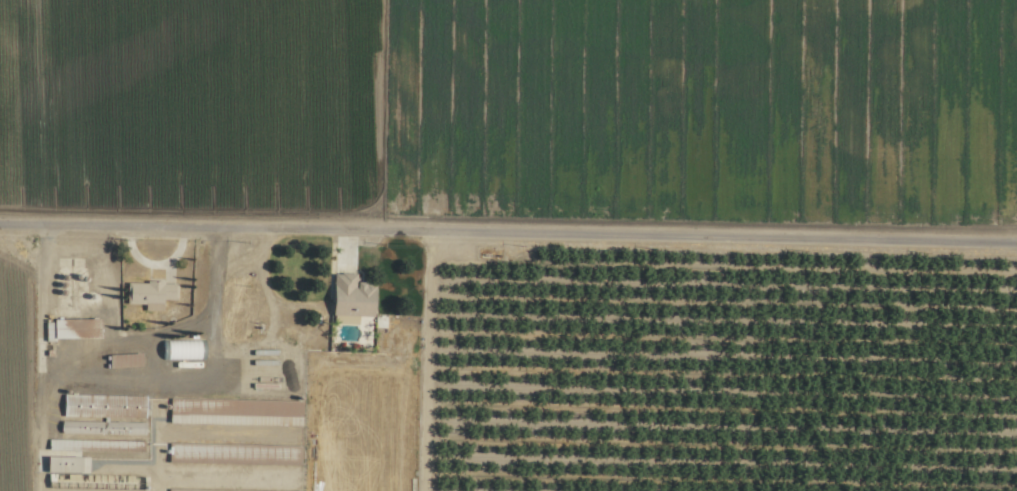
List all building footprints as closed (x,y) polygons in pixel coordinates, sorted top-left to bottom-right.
[(369,314),(368,282),(352,283),(352,273),(327,273),(328,315),(369,314)] [(173,282),(122,282),(122,304),(141,304),(141,310),(158,310),(158,300),(173,300),(173,282)] [(170,423),(297,425),(297,400),(178,398),(178,412),(177,412),(177,414),(170,414),(170,423)] [(43,456),(43,472),(85,473),(86,457),(43,456)]
